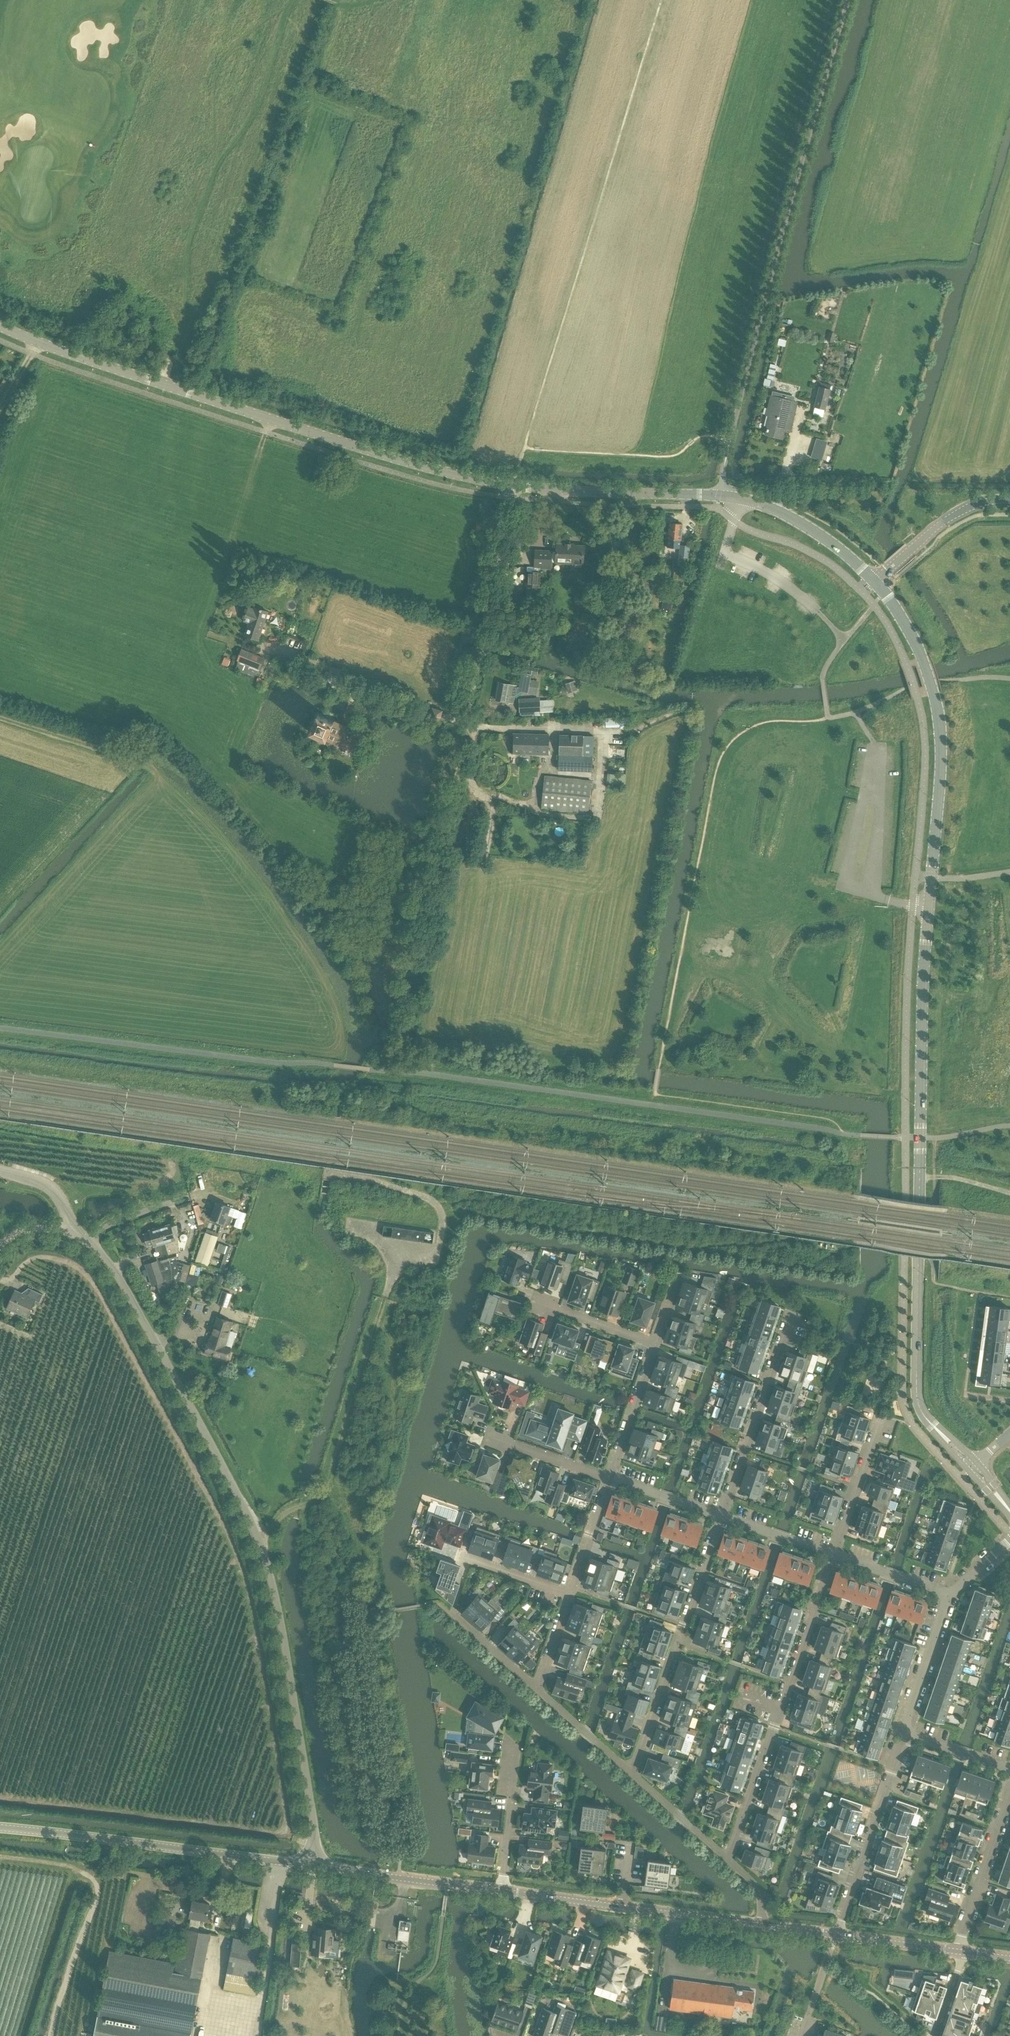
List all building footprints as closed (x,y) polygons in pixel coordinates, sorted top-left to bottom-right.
[(821,383),(815,407),(825,409),(831,385),(821,383)] [(773,400),(771,409),(769,408),(767,415),(771,416),(768,429),(767,429),(766,431),(767,431),(766,435),(783,439),(785,430),(790,431),(797,402),(788,400),(787,404),(773,400)] [(680,545),(682,524),(669,523),(669,532),(667,532),(666,539),(668,539),(667,547),(679,549),(680,545)] [(577,546),(570,546),(570,544),(557,544),(557,552),(552,552),(552,551),(536,550),(535,567),(527,567),(527,572),(526,586),(527,586),(526,601),(536,601),(537,587),(539,587),(540,573),(540,568),(551,569),(551,561),(556,562),(556,563),(583,564),(583,554),(584,554),(585,545),(577,545),(577,546)] [(690,548),(690,546),(680,545),(679,549),(679,556),(687,557),(689,557),(690,548)] [(673,579),(684,581),(685,576),(682,575),(682,572),(675,571),(673,579)] [(662,610),(675,612),(677,602),(663,599),(662,610)] [(268,612),(254,607),(253,609),(248,607),(244,621),(249,623),(244,636),(259,640),(268,612)] [(241,649),(236,661),(238,662),(235,669),(257,678),(265,658),(264,658),(243,650),(241,649)] [(521,673),(531,674),(533,667),(523,666),(521,673)] [(531,674),(521,673),(519,687),(516,687),(516,686),(499,683),(496,700),(513,703),(514,696),(521,691),(528,692),(531,674)] [(579,691),(575,681),(566,684),(569,694),(571,693),(572,696),(578,694),(577,691),(579,691)] [(519,702),(520,711),(520,712),(550,710),(549,700),(519,702)] [(430,713),(429,718),(439,722),(441,716),(442,712),(432,708),(430,713)] [(342,747),(355,752),(363,736),(364,735),(365,733),(362,732),(361,733),(357,731),(357,732),(355,731),(355,730),(318,714),(313,725),(311,725),(307,735),(328,743),(329,741),(342,747)] [(605,715),(606,725),(632,725),(631,714),(605,715)] [(513,754),(549,755),(549,735),(514,734),(513,754)] [(593,736),(559,735),(559,756),(583,757),(582,771),(592,771),(593,736)] [(544,777),(541,808),(588,813),(591,781),(544,777)] [(217,1202),(211,1219),(224,1223),(225,1223),(230,1225),(232,1217),(227,1215),(230,1207),(217,1202)] [(198,1225),(204,1224),(199,1205),(193,1206),(198,1225)] [(171,1225),(160,1228),(170,1261),(172,1270),(172,1279),(180,1281),(184,1264),(176,1261),(175,1259),(176,1259),(175,1253),(177,1252),(174,1238),(178,1237),(177,1225),(171,1227),(171,1225)] [(384,1225),(382,1236),(433,1243),(434,1233),(384,1225)] [(170,1261),(160,1228),(149,1231),(150,1233),(144,1234),(148,1246),(153,1244),(154,1246),(158,1245),(161,1256),(157,1257),(158,1261),(145,1265),(152,1285),(157,1283),(161,1296),(172,1292),(168,1280),(172,1279),(172,1270),(170,1261)] [(196,1261),(208,1265),(217,1237),(206,1233),(196,1261)] [(227,1246),(219,1244),(217,1251),(224,1253),(227,1246)] [(224,1253),(224,1254),(225,1254),(222,1262),(220,1269),(223,1270),(226,1263),(228,1255),(231,1247),(227,1246),(224,1253)] [(525,1263),(526,1261),(510,1255),(502,1279),(518,1284),(520,1277),(528,1279),(529,1276),(532,1265),(525,1263)] [(559,1281),(565,1283),(572,1264),(560,1260),(558,1264),(548,1261),(540,1283),(556,1289),(559,1281)] [(601,1261),(599,1267),(597,1271),(604,1274),(606,1269),(608,1263),(601,1261)] [(627,1267),(622,1282),(632,1285),(638,1270),(627,1267)] [(199,1275),(195,1275),(195,1269),(190,1268),(189,1281),(199,1282),(199,1275)] [(577,1275),(568,1301),(583,1306),(586,1298),(589,1297),(594,1298),(600,1281),(592,1279),(592,1280),(577,1275)] [(682,1295),(708,1304),(712,1292),(714,1287),(717,1279),(707,1275),(705,1275),(702,1282),(700,1288),(686,1283),(683,1290),(682,1295)] [(598,1309),(617,1316),(625,1292),(607,1286),(598,1309)] [(7,1308),(27,1317),(35,1300),(40,1302),(43,1295),(29,1288),(26,1296),(15,1291),(7,1308)] [(218,1303),(228,1306),(233,1292),(223,1289),(218,1303)] [(510,1300),(490,1292),(489,1292),(479,1320),(490,1323),(494,1312),(505,1316),(517,1320),(522,1304),(510,1300)] [(692,1312),(690,1318),(702,1322),(704,1315),(700,1313),(703,1303),(708,1304),(682,1295),(678,1307),(692,1312)] [(658,1314),(662,1301),(655,1299),(654,1303),(639,1298),(638,1299),(635,1298),(633,1305),(636,1306),(631,1321),(633,1321),(632,1323),(639,1325),(640,1324),(646,1326),(651,1312),(658,1314)] [(754,1309),(754,1311),(779,1319),(780,1316),(776,1315),(779,1307),(762,1301),(758,1310),(754,1309)] [(989,1306),(988,1317),(996,1318),(1009,1320),(1009,1308),(996,1307),(989,1306)] [(754,1311),(750,1321),(772,1329),(774,1321),(778,1322),(779,1319),(754,1311)] [(217,1317),(209,1342),(208,1342),(205,1352),(228,1359),(231,1349),(224,1347),(232,1322),(217,1317)] [(988,1317),(986,1328),(996,1329),(1007,1330),(1009,1320),(996,1318),(988,1317)] [(673,1319),(670,1330),(685,1335),(696,1339),(697,1337),(692,1336),(696,1325),(700,1327),(702,1322),(690,1318),(688,1324),(673,1319)] [(528,1350),(540,1355),(547,1335),(547,1334),(541,1332),(543,1324),(528,1319),(520,1341),(530,1345),(528,1350)] [(238,1331),(241,1324),(235,1321),(232,1329),(238,1331)] [(747,1331),(747,1332),(772,1341),(773,1338),(769,1337),(772,1329),(750,1321),(750,1322),(754,1323),(751,1332),(747,1331)] [(552,1340),(560,1343),(558,1347),(567,1350),(568,1346),(572,1347),(569,1354),(576,1356),(580,1344),(575,1342),(579,1330),(558,1323),(552,1340)] [(985,1338),(996,1340),(1006,1341),(1006,1342),(1009,1342),(1009,1341),(1009,1330),(1007,1330),(996,1329),(986,1328),(985,1338)] [(685,1335),(670,1330),(666,1341),(681,1346),(679,1351),(691,1355),(693,1350),(696,1339),(685,1335)] [(750,1335),(747,1344),(764,1350),(767,1342),(771,1344),(772,1341),(747,1332),(746,1334),(750,1335)] [(584,1351),(602,1357),(601,1361),(608,1363),(610,1357),(614,1345),(613,1345),(602,1341),(603,1339),(590,1334),(584,1351)] [(985,1338),(984,1349),(996,1351),(1004,1352),(1006,1342),(1006,1341),(996,1340),(985,1338)] [(612,1365),(626,1370),(624,1376),(632,1379),(637,1364),(630,1361),(634,1349),(632,1348),(632,1346),(626,1344),(626,1346),(619,1344),(612,1365)] [(740,1352),(739,1354),(765,1362),(766,1360),(762,1358),(764,1350),(747,1344),(744,1354),(740,1352)] [(787,1352),(784,1363),(807,1371),(813,1354),(800,1349),(797,1355),(787,1352)] [(984,1349),(982,1360),(996,1362),(1003,1362),(1004,1352),(996,1351),(984,1349)] [(765,1362),(739,1354),(735,1365),(757,1372),(760,1364),(764,1365),(765,1362)] [(661,1356),(657,1368),(683,1377),(689,1360),(677,1356),(675,1361),(661,1356)] [(982,1360),(981,1370),(996,1372),(1001,1373),(1003,1362),(996,1362),(982,1360)] [(790,1378),(788,1384),(801,1388),(807,1371),(784,1363),(780,1374),(790,1378)] [(667,1385),(665,1390),(677,1394),(679,1388),(675,1387),(678,1376),(683,1378),(683,1377),(657,1368),(653,1380),(667,1385)] [(996,1372),(981,1370),(980,1374),(977,1374),(975,1385),(986,1387),(987,1383),(996,1384),(1000,1384),(1001,1373),(996,1372)] [(729,1385),(728,1386),(754,1395),(755,1392),(750,1391),(753,1382),(736,1376),(733,1386),(729,1385)] [(524,1404),(528,1392),(517,1388),(518,1386),(502,1380),(501,1383),(493,1380),(489,1392),(497,1395),(494,1402),(498,1404),(499,1406),(504,1408),(506,1406),(510,1408),(512,1400),(524,1404)] [(776,1386),(772,1397),(795,1405),(801,1388),(788,1384),(786,1389),(776,1386)] [(728,1386),(724,1397),(746,1405),(748,1397),(753,1398),(754,1395),(728,1386)] [(677,1394),(665,1390),(664,1395),(649,1390),(645,1403),(672,1412),(676,1400),(676,1399),(677,1394)] [(479,1396),(463,1391),(454,1416),(470,1422),(473,1415),(483,1418),(487,1407),(476,1404),(479,1396)] [(721,1406),(721,1408),(746,1417),(747,1414),(743,1412),(746,1405),(724,1397),(724,1398),(728,1399),(725,1408),(721,1406)] [(778,1412),(776,1418),(789,1422),(791,1416),(795,1405),(772,1397),(768,1408),(778,1412)] [(845,1411),(841,1422),(864,1430),(868,1419),(858,1415),(860,1409),(847,1405),(845,1411)] [(746,1417),(721,1408),(717,1419),(738,1427),(741,1418),(745,1420),(746,1417)] [(573,1414),(559,1409),(555,1420),(554,1420),(552,1425),(553,1426),(553,1428),(525,1418),(519,1435),(541,1442),(542,1438),(548,1440),(547,1443),(550,1444),(550,1445),(558,1447),(557,1448),(558,1448),(559,1447),(561,1448),(564,1438),(567,1439),(568,1436),(579,1440),(586,1421),(572,1416),(573,1414)] [(590,1423),(599,1426),(603,1415),(594,1412),(590,1423)] [(764,1420),(760,1431),(783,1439),(787,1428),(789,1422),(776,1418),(774,1423),(764,1420)] [(842,1435),(840,1441),(849,1444),(851,1438),(861,1441),(864,1430),(841,1422),(841,1423),(846,1424),(842,1435)] [(581,1447),(588,1450),(585,1457),(600,1462),(603,1455),(604,1455),(606,1448),(605,1447),(607,1441),(598,1437),(601,1429),(589,1425),(581,1447)] [(636,1429),(632,1441),(654,1449),(657,1437),(662,1439),(664,1433),(652,1429),(650,1434),(636,1429)] [(469,1460),(474,1445),(466,1443),(468,1436),(452,1430),(449,1437),(452,1439),(448,1453),(449,1453),(447,1460),(459,1464),(461,1457),(469,1460)] [(783,1439),(760,1431),(756,1443),(766,1446),(764,1452),(773,1455),(775,1449),(779,1438),(783,1440),(783,1439)] [(710,1440),(706,1452),(731,1460),(732,1457),(728,1456),(731,1448),(717,1443),(710,1440)] [(654,1449),(632,1441),(628,1453),(642,1458),(640,1463),(652,1467),(654,1461),(650,1460),(654,1449)] [(838,1447),(834,1458),(853,1464),(857,1453),(847,1449),(849,1444),(840,1441),(838,1447)] [(709,1455),(706,1464),(724,1470),(726,1462),(730,1463),(731,1460),(706,1452),(705,1453),(709,1455)] [(488,1456),(484,1454),(480,1467),(477,1466),(474,1473),(477,1474),(477,1476),(491,1481),(489,1487),(497,1490),(501,1476),(495,1474),(500,1460),(495,1458),(496,1457),(489,1454),(488,1456)] [(886,1473),(883,1481),(912,1491),(915,1483),(900,1477),(905,1462),(897,1460),(898,1458),(897,1456),(894,1455),(892,1454),(890,1455),(889,1457),(881,1454),(876,1470),(886,1473)] [(514,1476),(526,1502),(536,1475),(531,1473),(529,1469),(531,1464),(526,1462),(524,1458),(519,1460),(514,1459),(513,1463),(508,1466),(510,1470),(509,1475),(514,1476)] [(853,1464),(834,1458),(831,1469),(826,1467),(824,1473),(837,1478),(839,1472),(849,1475),(853,1464)] [(745,1477),(763,1483),(767,1472),(769,1466),(770,1463),(762,1460),(761,1463),(759,1469),(749,1466),(745,1477)] [(699,1472),(698,1473),(724,1482),(725,1479),(721,1478),(724,1470),(706,1464),(703,1473),(699,1472)] [(557,1483),(555,1482),(558,1474),(543,1468),(541,1474),(540,1474),(538,1482),(536,1488),(544,1491),(544,1493),(548,1494),(545,1501),(558,1505),(564,1485),(557,1483)] [(724,1482),(698,1473),(698,1475),(702,1476),(699,1486),(716,1492),(719,1483),(723,1485),(724,1482)] [(763,1483),(745,1477),(741,1488),(751,1492),(749,1497),(757,1500),(759,1494),(763,1483)] [(566,1485),(562,1496),(561,1500),(567,1502),(568,1498),(570,1493),(576,1496),(576,1497),(581,1499),(582,1497),(589,1500),(591,1494),(593,1486),(574,1479),(572,1487),(566,1485)] [(875,1497),(873,1503),(887,1508),(889,1502),(893,1490),(871,1483),(867,1494),(875,1497)] [(818,1489),(814,1501),(838,1509),(842,1497),(831,1494),(833,1488),(820,1484),(818,1489)] [(897,1487),(895,1493),(903,1496),(905,1490),(897,1487)] [(786,1498),(788,1491),(781,1489),(779,1496),(786,1498)] [(605,1518),(616,1522),(624,1499),(613,1495),(605,1518)] [(616,1522),(627,1526),(635,1503),(624,1499),(616,1522)] [(944,1499),(940,1511),(953,1515),(961,1518),(965,1519),(965,1518),(964,1517),(967,1508),(965,1507),(966,1503),(958,1500),(957,1504),(944,1499)] [(838,1509),(814,1501),(811,1512),(809,1518),(822,1522),(824,1516),(834,1520),(838,1509)] [(630,1520),(640,1524),(646,1506),(635,1503),(627,1526),(628,1526),(630,1520)] [(863,1506),(859,1517),(882,1525),(885,1514),(885,1513),(887,1508),(873,1503),(871,1508),(863,1506)] [(646,1506),(640,1524),(651,1527),(657,1510),(646,1506)] [(940,1511),(936,1521),(949,1525),(957,1528),(961,1530),(962,1528),(960,1527),(963,1521),(964,1522),(965,1519),(961,1518),(953,1515),(940,1511)] [(664,1532),(674,1535),(680,1518),(669,1514),(663,1531),(664,1532)] [(425,1542),(441,1548),(443,1540),(460,1546),(465,1530),(449,1524),(450,1522),(433,1517),(430,1526),(428,1525),(426,1526),(425,1530),(426,1532),(428,1533),(425,1542)] [(882,1525),(859,1517),(855,1528),(863,1531),(861,1537),(872,1541),(874,1535),(878,1536),(882,1525)] [(691,1522),(680,1518),(674,1535),(672,1540),(683,1543),(685,1539),(691,1522)] [(936,1521),(933,1531),(946,1536),(954,1538),(958,1540),(959,1538),(957,1538),(959,1532),(961,1532),(961,1530),(957,1528),(949,1525),(936,1521)] [(691,1522),(685,1539),(694,1542),(696,1543),(702,1525),(691,1522)] [(469,1550),(480,1554),(488,1530),(477,1527),(475,1532),(469,1530),(467,1538),(473,1540),(469,1550)] [(495,1548),(501,1550),(504,1541),(498,1539),(500,1534),(488,1530),(480,1554),(492,1558),(495,1548)] [(936,1533),(933,1542),(942,1546),(950,1549),(954,1550),(955,1548),(954,1548),(956,1542),(957,1542),(958,1540),(954,1538),(946,1536),(933,1531),(932,1531),(936,1533)] [(719,1551),(730,1555),(736,1537),(725,1533),(719,1551)] [(730,1555),(741,1558),(747,1541),(736,1537),(730,1555)] [(503,1562),(514,1565),(522,1542),(520,1547),(510,1543),(504,1541),(501,1550),(507,1552),(503,1562)] [(750,1567),(750,1568),(758,1545),(747,1541),(741,1558),(752,1562),(750,1567)] [(529,1559),(535,1561),(539,1548),(534,1546),(522,1542),(514,1565),(526,1569),(529,1559)] [(933,1542),(929,1553),(939,1556),(947,1559),(951,1560),(952,1559),(950,1558),(952,1552),(954,1553),(954,1550),(950,1549),(942,1546),(933,1542)] [(758,1545),(750,1568),(761,1571),(769,1548),(758,1545)] [(537,1573),(548,1577),(556,1554),(545,1550),(544,1555),(538,1553),(539,1548),(535,1561),(541,1563),(537,1573)] [(939,1556),(929,1553),(921,1550),(921,1552),(924,1553),(921,1562),(925,1563),(943,1570),(946,1570),(949,1562),(950,1563),(951,1560),(947,1559),(939,1556)] [(773,1575),(784,1579),(792,1556),(781,1552),(773,1575)] [(556,1554),(548,1577),(560,1581),(563,1571),(569,1573),(572,1565),(566,1563),(566,1562),(555,1559),(557,1554),(556,1554)] [(784,1579),(795,1583),(803,1560),(792,1556),(784,1579)] [(441,1558),(440,1560),(440,1561),(436,1571),(441,1573),(439,1579),(435,1589),(453,1605),(460,1585),(459,1584),(458,1586),(454,1585),(461,1565),(441,1558)] [(591,1559),(587,1571),(614,1580),(618,1568),(620,1562),(608,1558),(606,1564),(591,1559)] [(803,1560),(795,1583),(797,1577),(806,1581),(808,1581),(814,1564),(803,1560)] [(669,1561),(663,1578),(668,1580),(676,1583),(678,1577),(688,1580),(692,1569),(688,1567),(673,1562),(669,1561)] [(614,1580),(587,1571),(583,1582),(598,1587),(596,1593),(608,1597),(610,1591),(610,1592),(614,1580)] [(831,1589),(842,1593),(848,1575),(837,1571),(832,1587),(831,1589)] [(842,1593),(853,1596),(859,1579),(848,1575),(842,1593)] [(657,1595),(680,1603),(684,1592),(674,1588),(676,1583),(668,1580),(663,1578),(661,1584),(666,1585),(662,1596),(657,1595)] [(853,1596),(864,1600),(870,1583),(859,1579),(853,1596)] [(709,1581),(705,1593),(732,1602),(727,1600),(731,1589),(748,1595),(750,1590),(725,1581),(724,1586),(709,1581)] [(870,1583),(864,1600),(875,1604),(881,1587),(870,1583)] [(975,1589),(971,1598),(974,1599),(973,1601),(991,1607),(994,1599),(995,1596),(990,1594),(985,1592),(986,1589),(979,1586),(977,1590),(975,1589)] [(464,1611),(473,1619),(492,1598),(491,1598),(488,1602),(480,1595),(483,1591),(478,1587),(470,1596),(474,1600),(464,1611)] [(887,1608),(898,1612),(904,1594),(893,1591),(893,1590),(887,1608)] [(714,1615),(719,1617),(726,1619),(727,1614),(728,1614),(732,1602),(705,1593),(701,1605),(716,1610),(714,1615)] [(898,1612),(909,1615),(915,1598),(904,1594),(898,1612)] [(680,1603),(657,1595),(653,1606),(651,1612),(656,1614),(664,1617),(666,1611),(676,1614),(680,1603)] [(492,1598),(473,1619),(482,1628),(493,1616),(497,1620),(505,1611),(501,1607),(492,1598)] [(915,1598),(909,1615),(920,1619),(921,1618),(926,1602),(915,1598)] [(970,1603),(968,1609),(971,1610),(970,1611),(988,1617),(991,1607),(973,1601),(974,1599),(971,1598),(970,1598),(969,1602),(968,1602),(970,1603)] [(576,1604),(572,1616),(581,1619),(588,1621),(599,1625),(603,1613),(604,1608),(592,1604),(591,1609),(576,1604)] [(776,1612),(776,1613),(801,1622),(802,1619),(798,1618),(801,1610),(783,1604),(780,1613),(776,1612)] [(966,1613),(964,1619),(967,1620),(966,1621),(988,1629),(988,1628),(984,1627),(988,1617),(970,1611),(971,1610),(968,1609),(966,1608),(965,1612),(966,1613)] [(779,1616),(776,1626),(793,1632),(796,1624),(800,1625),(801,1622),(776,1613),(775,1615),(779,1616)] [(582,1633),(581,1638),(593,1642),(594,1637),(595,1637),(599,1625),(588,1621),(581,1619),(572,1616),(568,1628),(582,1633)] [(703,1617),(699,1629),(721,1636),(725,1625),(729,1627),(731,1621),(726,1619),(719,1617),(718,1622),(703,1617)] [(499,1643),(509,1651),(524,1634),(515,1626),(519,1623),(514,1618),(505,1628),(510,1632),(499,1643)] [(648,1625),(644,1636),(667,1644),(671,1633),(661,1629),(663,1623),(650,1619),(648,1625)] [(967,1620),(964,1619),(960,1632),(962,1632),(984,1640),(988,1629),(966,1621),(967,1620)] [(822,1626),(818,1637),(841,1645),(847,1627),(832,1622),(830,1628),(822,1626)] [(769,1633),(768,1635),(794,1644),(795,1641),(791,1640),(793,1632),(776,1626),(773,1635),(769,1633)] [(721,1636),(699,1629),(695,1641),(710,1646),(708,1651),(720,1655),(722,1649),(717,1648),(721,1636)] [(524,1634),(509,1651),(518,1660),(528,1648),(532,1652),(541,1643),(536,1638),(533,1642),(524,1634)] [(951,1634),(948,1643),(951,1644),(950,1645),(968,1651),(971,1644),(974,1645),(975,1642),(972,1641),(954,1635),(951,1634)] [(772,1638),(769,1647),(786,1653),(789,1645),(793,1647),(794,1644),(768,1635),(768,1637),(772,1638)] [(640,1647),(638,1653),(651,1657),(653,1652),(663,1655),(667,1644),(644,1636),(640,1647)] [(822,1651),(820,1657),(831,1660),(833,1655),(837,1656),(841,1645),(818,1637),(815,1648),(822,1651)] [(889,1648),(910,1655),(910,1653),(913,1654),(916,1645),(914,1644),(892,1637),(891,1641),(895,1642),(892,1649),(889,1648)] [(564,1638),(560,1650),(587,1659),(591,1647),(591,1646),(593,1642),(581,1638),(579,1643),(564,1638)] [(947,1647),(945,1653),(947,1654),(947,1655),(965,1662),(968,1651),(950,1645),(951,1644),(948,1643),(947,1642),(945,1646),(947,1647)] [(761,1655),(761,1657),(786,1665),(787,1662),(783,1661),(786,1653),(769,1647),(765,1656),(761,1655)] [(889,1648),(885,1658),(906,1665),(907,1664),(910,1664),(912,1658),(913,1659),(915,1655),(913,1654),(910,1653),(910,1655),(889,1648)] [(587,1659),(560,1650),(556,1662),(571,1667),(569,1672),(581,1676),(583,1671),(587,1659)] [(943,1657),(941,1663),(944,1664),(943,1666),(961,1672),(965,1662),(947,1655),(947,1654),(945,1653),(943,1652),(942,1657),(943,1657)] [(632,1670),(656,1678),(659,1667),(649,1663),(651,1657),(638,1653),(643,1655),(641,1660),(637,1671),(632,1670)] [(786,1665),(761,1657),(760,1658),(764,1660),(761,1669),(778,1675),(781,1667),(785,1668),(786,1665)] [(811,1660),(807,1671),(829,1679),(833,1667),(829,1666),(831,1660),(820,1657),(818,1662),(811,1660)] [(889,1660),(885,1670),(903,1676),(903,1674),(906,1675),(908,1669),(910,1669),(911,1665),(910,1664),(907,1664),(906,1665),(885,1658),(885,1659),(889,1660)] [(682,1661),(678,1673),(700,1680),(703,1669),(708,1671),(710,1665),(698,1660),(696,1666),(682,1661)] [(940,1667),(938,1673),(940,1674),(940,1676),(958,1682),(958,1680),(961,1672),(943,1666),(944,1664),(941,1663),(940,1663),(938,1667),(940,1667)] [(629,1681),(627,1687),(640,1691),(642,1686),(652,1689),(656,1678),(632,1670),(628,1681),(629,1681)] [(885,1670),(882,1680),(899,1686),(900,1684),(903,1685),(905,1679),(906,1679),(908,1675),(906,1675),(903,1674),(903,1676),(885,1670)] [(810,1685),(808,1691),(820,1694),(822,1689),(825,1690),(829,1679),(807,1671),(803,1682),(810,1685)] [(568,1673),(566,1680),(558,1677),(553,1693),(575,1700),(578,1690),(582,1692),(586,1679),(571,1674),(568,1673)] [(688,1689),(686,1695),(699,1699),(701,1693),(696,1691),(700,1680),(678,1673),(674,1684),(688,1689)] [(936,1678),(934,1684),(937,1685),(936,1686),(954,1692),(958,1682),(940,1676),(940,1674),(938,1673),(936,1673),(935,1677),(936,1678)] [(882,1680),(878,1690),(896,1696),(897,1694),(899,1695),(901,1689),(903,1690),(904,1685),(903,1685),(900,1684),(899,1686),(882,1680)] [(933,1688),(931,1694),(933,1695),(933,1696),(951,1702),(954,1692),(936,1686),(937,1685),(934,1684),(933,1683),(931,1687),(933,1688)] [(640,1691),(627,1687),(624,1694),(629,1695),(625,1706),(644,1712),(648,1701),(638,1697),(640,1691)] [(878,1690),(875,1700),(892,1706),(893,1705),(896,1705),(898,1699),(899,1700),(901,1696),(899,1695),(897,1694),(896,1696),(878,1690)] [(799,1694),(795,1705),(817,1713),(821,1702),(823,1696),(820,1695),(820,1694),(808,1691),(806,1696),(799,1694)] [(929,1698),(927,1704),(930,1705),(929,1707),(947,1713),(951,1702),(933,1696),(933,1695),(931,1694),(929,1693),(928,1698),(929,1698)] [(670,1695),(666,1707),(693,1716),(696,1705),(699,1699),(686,1695),(685,1700),(670,1695)] [(874,1703),(871,1710),(889,1716),(889,1715),(892,1716),(894,1710),(896,1710),(897,1706),(896,1705),(893,1705),(892,1706),(875,1700),(874,1703)] [(503,1717),(501,1716),(476,1702),(468,1716),(475,1720),(474,1733),(473,1733),(469,1733),(467,1746),(492,1750),(494,1736),(492,1736),(493,1730),(494,1730),(495,1731),(497,1727),(503,1717)] [(605,1708),(617,1711),(619,1705),(607,1702),(605,1708)] [(930,1705),(927,1704),(926,1704),(924,1708),(926,1708),(923,1716),(926,1717),(944,1724),(944,1723),(944,1721),(947,1713),(929,1707),(930,1705)] [(817,1713),(795,1705),(791,1716),(799,1719),(797,1725),(811,1730),(813,1724),(814,1724),(817,1713)] [(677,1724),(675,1729),(687,1733),(689,1727),(693,1716),(666,1707),(662,1719),(677,1724)] [(614,1721),(609,1737),(623,1742),(623,1744),(624,1746),(628,1748),(630,1747),(631,1744),(633,1745),(638,1729),(631,1727),(632,1724),(634,1719),(635,1714),(636,1713),(622,1708),(617,1722),(614,1721)] [(1000,1719),(1009,1723),(1009,1711),(1003,1709),(1000,1719)] [(864,1719),(864,1720),(885,1727),(886,1725),(889,1726),(891,1720),(892,1720),(894,1716),(892,1716),(889,1715),(889,1716),(871,1710),(868,1720),(864,1719)] [(740,1717),(736,1728),(762,1737),(763,1734),(759,1733),(762,1724),(741,1717),(740,1717)] [(996,1730),(1009,1734),(1009,1723),(1000,1719),(996,1718),(995,1718),(992,1728),(996,1729),(996,1730)] [(864,1720),(861,1730),(882,1737),(883,1735),(885,1736),(887,1730),(889,1730),(890,1726),(889,1726),(886,1725),(885,1727),(864,1720)] [(736,1728),(733,1739),(754,1746),(757,1738),(761,1740),(762,1737),(736,1728)] [(687,1733),(675,1729),(673,1734),(659,1729),(654,1741),(681,1750),(685,1738),(687,1733)] [(858,1740),(857,1740),(878,1747),(879,1745),(882,1746),(884,1740),(885,1741),(887,1737),(885,1736),(883,1735),(882,1737),(861,1730),(864,1731),(861,1741),(858,1740)] [(996,1730),(996,1731),(994,1738),(993,1740),(996,1741),(1009,1746),(1009,1734),(996,1730)] [(733,1739),(729,1750),(754,1758),(755,1756),(751,1754),(754,1746),(733,1739)] [(878,1747),(857,1740),(854,1751),(875,1758),(877,1759),(880,1750),(882,1751),(883,1747),(882,1746),(879,1745),(878,1747)] [(782,1745),(778,1756),(800,1764),(804,1752),(806,1746),(791,1741),(789,1747),(782,1745)] [(732,1753),(729,1762),(747,1768),(749,1760),(753,1761),(754,1758),(729,1750),(728,1751),(732,1753)] [(450,1760),(466,1762),(468,1753),(451,1751),(450,1760)] [(910,1777),(921,1781),(929,1758),(918,1754),(910,1777)] [(644,1772),(651,1775),(650,1778),(658,1781),(659,1777),(666,1780),(671,1766),(678,1768),(681,1759),(669,1755),(666,1764),(649,1758),(644,1772)] [(781,1770),(779,1776),(794,1781),(796,1775),(800,1764),(778,1756),(774,1767),(781,1770)] [(921,1781),(932,1785),(940,1761),(929,1758),(921,1781)] [(725,1760),(722,1771),(747,1780),(748,1777),(744,1776),(747,1768),(729,1762),(725,1760)] [(469,1786),(473,1787),(473,1789),(476,1789),(483,1790),(483,1788),(487,1788),(489,1779),(491,1779),(492,1775),(493,1764),(473,1761),(469,1786)] [(940,1761),(932,1785),(943,1789),(951,1765),(949,1765),(940,1761)] [(553,1773),(550,1773),(551,1765),(539,1763),(538,1771),(530,1770),(529,1775),(528,1787),(536,1788),(534,1800),(547,1802),(548,1790),(551,1790),(552,1780),(553,1775),(553,1773)] [(817,1774),(817,1766),(804,1766),(803,1774),(817,1774)] [(954,1793),(965,1797),(973,1773),(962,1769),(954,1793)] [(747,1780),(722,1771),(721,1773),(725,1774),(722,1784),(739,1790),(742,1782),(746,1783),(747,1780)] [(965,1797),(976,1800),(984,1777),(973,1773),(965,1797)] [(770,1779),(766,1790),(788,1798),(792,1786),(794,1781),(779,1776),(777,1781),(770,1779)] [(984,1777),(976,1800),(987,1804),(995,1780),(984,1777)] [(711,1790),(706,1805),(704,1813),(708,1814),(715,1817),(713,1822),(712,1825),(715,1826),(720,1828),(723,1829),(724,1826),(725,1820),(728,1821),(733,1809),(734,1806),(727,1804),(726,1801),(728,1795),(711,1790)] [(770,1804),(768,1810),(782,1815),(784,1809),(785,1809),(786,1806),(788,1798),(766,1790),(762,1801),(770,1804)] [(912,1792),(905,1790),(904,1794),(915,1798),(917,1793),(912,1792)] [(841,1804),(837,1815),(845,1818),(858,1822),(860,1816),(862,1810),(860,1810),(862,1804),(841,1797),(839,1803),(841,1804)] [(490,1808),(491,1802),(469,1799),(467,1812),(474,1813),(473,1823),(497,1826),(498,1824),(500,1810),(490,1808)] [(891,1811),(889,1817),(910,1824),(914,1813),(916,1813),(918,1807),(897,1800),(895,1805),(893,1805),(891,1811)] [(580,1828),(592,1829),(595,1805),(588,1805),(584,1804),(583,1804),(583,1805),(582,1810),(580,1828)] [(595,1805),(592,1829),(605,1831),(607,1813),(608,1808),(608,1807),(607,1807),(603,1806),(595,1805)] [(524,1813),(522,1829),(545,1832),(546,1832),(547,1826),(555,1827),(557,1810),(532,1807),(531,1813),(524,1813)] [(758,1813),(754,1824),(777,1832),(780,1822),(781,1821),(780,1821),(782,1815),(768,1810),(766,1815),(758,1813)] [(828,1830),(828,1831),(851,1838),(852,1833),(854,1834),(856,1828),(858,1822),(845,1818),(837,1815),(834,1826),(831,1825),(829,1831),(828,1830)] [(887,1829),(885,1834),(908,1842),(907,1841),(909,1835),(906,1835),(910,1824),(889,1817),(887,1822),(885,1828),(887,1829)] [(961,1824),(958,1834),(979,1841),(981,1837),(980,1837),(978,1836),(981,1828),(958,1821),(957,1823),(961,1824)] [(777,1832),(754,1824),(751,1835),(758,1838),(756,1844),(771,1849),(773,1843),(777,1832)] [(828,1831),(822,1848),(834,1852),(847,1856),(849,1850),(851,1844),(849,1844),(851,1838),(828,1831)] [(468,1860),(493,1863),(495,1847),(487,1846),(488,1844),(489,1836),(475,1834),(473,1844),(470,1844),(468,1860)] [(880,1845),(878,1851),(902,1859),(908,1842),(885,1834),(884,1839),(882,1839),(880,1845)] [(951,1842),(950,1844),(973,1851),(975,1844),(978,1845),(977,1845),(978,1845),(979,1841),(958,1834),(955,1843),(951,1842)] [(543,1854),(550,1854),(552,1842),(529,1839),(528,1846),(520,1845),(518,1861),(519,1861),(525,1862),(532,1863),(532,1865),(533,1867),(538,1868),(539,1866),(540,1864),(542,1864),(543,1854)] [(947,1855),(972,1864),(973,1860),(972,1860),(970,1859),(973,1851),(950,1844),(949,1846),(954,1847),(950,1856),(947,1855)] [(583,1870),(590,1871),(593,1848),(581,1846),(579,1864),(578,1869),(578,1870),(579,1870),(583,1870)] [(770,1851),(755,1846),(753,1852),(746,1849),(742,1861),(750,1864),(758,1871),(758,1870),(759,1867),(764,1869),(768,1857),(770,1851)] [(593,1848),(590,1871),(598,1872),(602,1873),(603,1873),(603,1872),(604,1867),(606,1849),(593,1848)] [(834,1852),(822,1848),(826,1849),(822,1860),(820,1859),(818,1866),(839,1873),(841,1867),(842,1868),(845,1862),(847,1856),(834,1852)] [(902,1859),(878,1851),(876,1856),(874,1862),(875,1863),(874,1869),(897,1876),(902,1859)] [(943,1867),(946,1868),(947,1868),(965,1874),(968,1867),(970,1867),(970,1868),(972,1864),(947,1855),(943,1865),(939,1863),(939,1865),(943,1867)] [(648,1859),(646,1871),(670,1874),(671,1867),(672,1863),(672,1862),(671,1862),(666,1861),(648,1859)] [(1001,1871),(1009,1874),(1009,1863),(1004,1861),(1004,1862),(1002,1869),(1001,1871)] [(946,1868),(943,1867),(942,1869),(939,1878),(943,1880),(964,1887),(965,1882),(965,1883),(962,1882),(965,1874),(947,1868),(946,1868)] [(670,1874),(646,1871),(645,1883),(662,1886),(668,1886),(668,1887),(669,1886),(669,1881),(670,1874)] [(816,1877),(812,1888),(834,1896),(838,1885),(831,1882),(833,1876),(818,1871),(816,1877)] [(1001,1871),(1001,1873),(998,1879),(997,1882),(1009,1886),(1009,1874),(1001,1871)] [(896,1884),(877,1877),(873,1890),(867,1888),(866,1893),(864,1892),(861,1899),(860,1902),(869,1905),(869,1906),(870,1906),(870,1907),(870,1908),(870,1909),(871,1910),(871,1911),(872,1911),(873,1912),(874,1912),(875,1912),(876,1912),(877,1911),(878,1911),(878,1910),(879,1909),(881,1902),(888,1905),(890,1899),(895,1884),(896,1884)] [(833,1899),(834,1896),(812,1888),(815,1890),(812,1899),(811,1899),(809,1898),(808,1899),(805,1909),(821,1911),(825,1911),(826,1911),(825,1911),(826,1908),(825,1907),(825,1905),(831,1907),(833,1899)] [(927,1912),(949,1920),(955,1904),(947,1902),(948,1899),(949,1896),(949,1895),(929,1888),(925,1899),(925,1901),(930,1902),(927,1912)] [(984,1920),(996,1924),(1003,1926),(1008,1911),(1005,1910),(1009,1899),(997,1894),(996,1897),(995,1899),(993,1906),(989,1905),(984,1920)] [(110,1951),(94,2035),(190,2035),(210,1933),(198,1931),(200,1919),(207,1920),(210,1904),(193,1901),(190,1917),(191,1917),(189,1929),(183,1928),(175,1973),(173,1972),(174,1963),(110,1951)] [(179,1912),(187,1913),(188,1906),(180,1905),(179,1912)] [(322,1922),(322,1921),(314,1920),(313,1926),(303,1925),(302,1935),(308,1935),(307,1946),(322,1948),(322,1942),(327,1942),(329,1923),(322,1922)] [(400,1920),(397,1940),(409,1942),(411,1921),(400,1920)] [(490,1931),(495,1933),(491,1945),(499,1948),(497,1953),(508,1957),(513,1943),(507,1941),(511,1930),(493,1923),(490,1931)] [(517,1943),(513,1955),(519,1957),(519,1955),(533,1960),(541,1936),(527,1931),(523,1945),(517,1943)] [(554,1962),(566,1966),(572,1949),(573,1946),(567,1944),(570,1936),(554,1931),(546,1953),(556,1957),(554,1962)] [(572,1949),(566,1966),(567,1966),(569,1961),(580,1965),(582,1959),(592,1962),(600,1940),(584,1935),(581,1942),(576,1940),(575,1940),(573,1946),(572,1949)] [(224,1989),(255,1995),(265,1944),(234,1938),(224,1989)] [(290,1966),(299,1967),(301,1949),(293,1948),(292,1948),(290,1966)] [(597,1984),(618,1992),(619,1991),(622,1981),(629,1983),(628,1985),(637,1987),(637,1988),(642,1974),(633,1970),(632,1972),(626,1970),(630,1959),(622,1956),(616,1954),(608,1951),(597,1984)] [(922,1978),(917,1994),(941,2002),(943,1997),(947,1987),(937,1983),(935,1982),(922,1978)] [(670,2009),(704,2014),(713,2016),(713,2015),(732,2017),(733,2008),(752,2010),(754,1992),(736,1989),(736,1988),(674,1979),(670,2009)] [(957,1990),(955,1995),(977,2003),(983,1987),(970,1983),(961,1980),(957,1990)] [(576,1986),(574,1992),(584,1996),(586,1989),(576,1986)] [(530,1990),(524,2005),(532,2008),(538,1991),(530,1990)] [(941,2002),(917,1994),(912,2010),(918,2012),(924,2014),(927,2015),(936,2018),(940,2008),(941,2002)] [(954,2001),(950,2011),(960,2014),(975,2019),(972,2018),(977,2003),(955,1995),(954,2001)] [(492,2020),(518,2029),(524,2012),(497,2003),(492,2020)] [(535,2035),(551,2035),(553,2031),(559,2033),(560,2030),(568,2033),(567,2035),(568,2035),(576,2012),(555,2005),(553,2012),(543,2009),(534,2035),(535,2035)] [(947,2020),(945,2026),(970,2034),(975,2019),(960,2014),(950,2011),(947,2020)] [(658,2014),(657,2029),(667,2030),(668,2015),(658,2014)] [(945,2026),(943,2031),(942,2035),(969,2035),(970,2034),(945,2026)] [(815,2035),(837,2035),(837,2034),(825,2030),(818,2028),(815,2035)]
